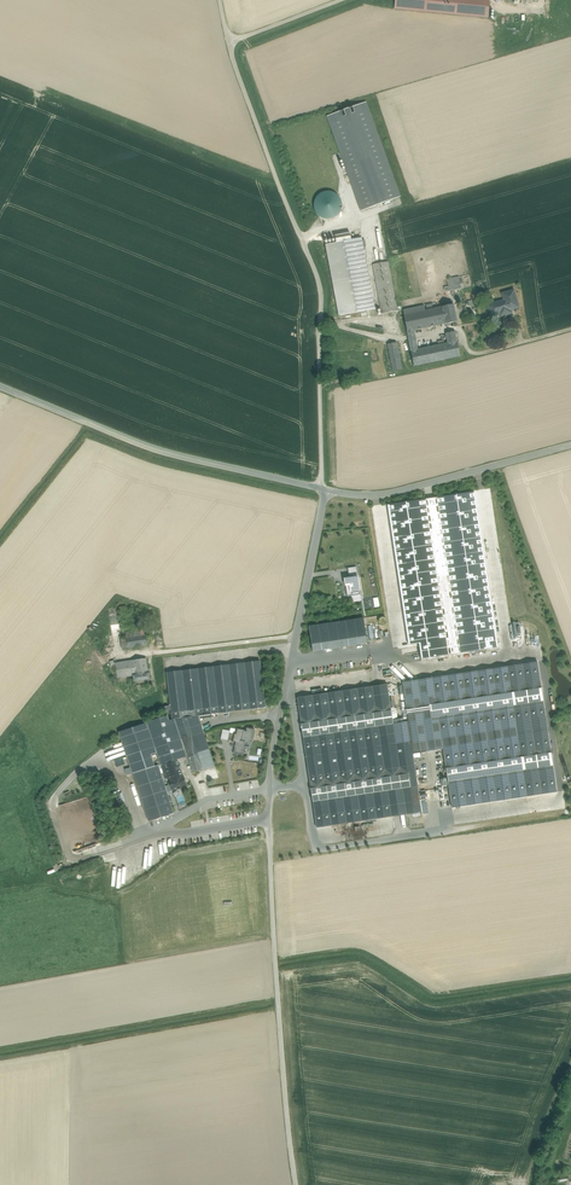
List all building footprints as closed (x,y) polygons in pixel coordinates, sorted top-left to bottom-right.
[(394,9),(488,17),(489,0),(394,0),(394,9)] [(368,105),(329,118),(362,210),(401,197),(368,105)] [(340,218),(341,193),(315,192),(314,217),(340,218)] [(361,238),(326,244),(339,316),(375,309),(361,238)] [(388,261),(372,264),(382,314),(397,311),(388,261)] [(458,277),(447,279),(449,291),(461,288),(458,277)] [(514,290),(502,294),(504,300),(489,305),(490,309),(489,309),(490,314),(492,315),(495,315),(496,313),(501,312),(502,316),(512,314),(510,309),(517,307),(515,300),(517,300),(514,290)] [(453,304),(442,307),(445,323),(445,324),(457,321),(453,304)] [(424,305),(403,310),(404,315),(407,331),(408,335),(414,334),(413,330),(445,323),(442,307),(425,310),(424,305)] [(455,331),(446,333),(448,343),(457,341),(455,331)] [(448,343),(411,351),(414,366),(460,356),(457,341),(448,343)] [(396,342),(387,344),(393,370),(402,368),(396,342)] [(356,567),(348,568),(349,576),(352,575),(357,575),(356,567)] [(486,570),(399,583),(409,645),(419,644),(421,659),(498,647),(486,570)] [(357,575),(352,575),(352,578),(345,579),(346,591),(351,591),(359,589),(357,575)] [(119,614),(109,615),(112,635),(122,634),(119,614)] [(364,618),(309,626),(312,650),(367,642),(364,618)] [(134,637),(127,638),(128,648),(147,645),(146,635),(134,637)] [(118,678),(133,676),(132,671),(148,668),(146,658),(115,663),(118,678)] [(260,661),(166,673),(172,719),(175,718),(199,716),(266,707),(260,661)] [(119,686),(118,678),(115,663),(111,664),(114,687),(119,686)] [(402,683),(408,721),(411,741),(413,754),(420,753),(443,749),(452,808),(557,794),(538,664),(402,683)] [(148,668),(132,671),(133,676),(134,681),(150,679),(149,673),(148,668)] [(372,687),(297,698),(306,757),(396,743),(393,724),(392,719),(397,719),(396,708),(391,709),(387,684),(372,687)] [(175,719),(169,720),(167,715),(147,722),(147,723),(153,742),(155,749),(157,753),(161,765),(187,756),(181,739),(175,719)] [(199,716),(175,718),(175,719),(181,739),(182,739),(204,732),(199,716)] [(408,721),(393,724),(396,743),(411,741),(408,721)] [(147,723),(119,732),(132,773),(133,773),(140,793),(165,785),(161,773),(163,773),(162,769),(160,769),(158,765),(154,766),(151,755),(157,753),(155,749),(153,742),(147,723)] [(247,731),(237,729),(236,734),(234,734),(233,740),(237,740),(234,754),(243,756),(245,747),(251,748),(254,729),(247,728),(247,731)] [(220,738),(227,739),(229,730),(222,729),(220,738)] [(204,732),(182,739),(193,773),(203,769),(204,770),(215,766),(204,732)] [(396,743),(306,757),(316,827),(422,812),(414,758),(420,757),(420,753),(413,754),(411,741),(396,743)] [(177,760),(161,765),(162,769),(163,773),(165,779),(169,778),(171,777),(170,775),(181,772),(177,760)] [(206,779),(218,777),(216,769),(204,772),(206,779)] [(181,772),(170,775),(171,777),(169,778),(173,790),(179,789),(181,788),(187,786),(183,775),(183,776),(181,772)] [(193,778),(202,798),(209,795),(200,775),(193,778)] [(165,785),(140,793),(149,821),(174,813),(165,785)] [(223,787),(210,788),(211,795),(224,794),(223,787)] [(295,839),(295,831),(280,832),(280,839),(295,839)] [(74,850),(91,847),(90,841),(73,844),(74,850)] [(281,850),(294,850),(293,842),(281,843),(281,850)] [(117,861),(111,862),(114,876),(120,875),(117,861)]
